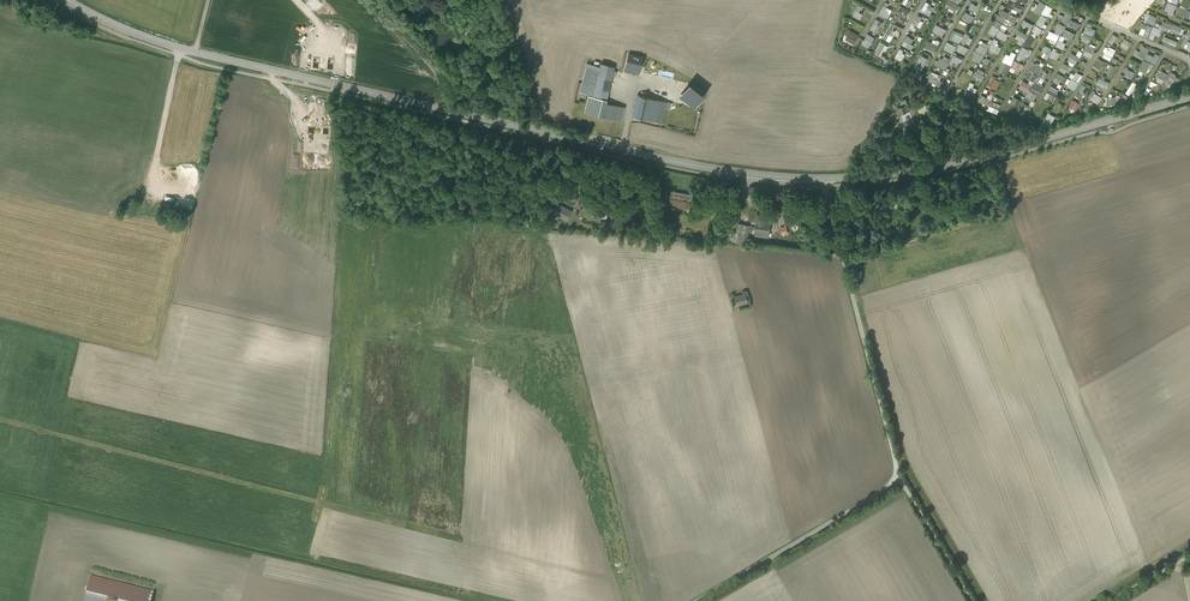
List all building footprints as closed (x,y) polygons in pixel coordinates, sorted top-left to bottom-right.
[(957,12),(960,5),(951,0),(950,0),(947,6),(957,12)] [(1034,9),(1041,14),(1047,4),(1040,0),(1034,9)] [(931,13),(934,7),(931,5),(932,3),(926,1),(922,10),(931,13)] [(979,4),(971,3),(970,9),(980,12),(982,2),(979,1),(979,4)] [(893,9),(888,6),(889,4),(886,2),(879,13),(888,18),(893,9)] [(1017,3),(1012,11),(1017,13),(1019,11),(1022,13),(1025,7),(1017,3)] [(861,19),(863,13),(860,12),(863,6),(859,4),(854,16),(861,19)] [(1049,16),(1054,7),(1047,4),(1043,13),(1049,16)] [(906,18),(911,11),(902,5),(897,13),(906,18)] [(999,13),(997,13),(995,17),(1004,22),(1009,12),(1001,8),(999,13)] [(1060,14),(1058,19),(1069,23),(1073,14),(1066,11),(1065,16),(1060,14)] [(967,12),(964,19),(972,23),(976,16),(967,12)] [(1008,24),(1010,21),(1015,23),(1018,18),(1010,13),(1005,23),(1008,24)] [(1145,21),(1155,25),(1158,17),(1149,13),(1145,21)] [(921,20),(923,16),(919,14),(914,24),(921,28),(924,21),(921,20)] [(1044,28),(1046,29),(1048,25),(1045,23),(1048,18),(1042,14),(1033,29),(1041,34),(1044,28)] [(876,18),(871,28),(878,32),(884,22),(876,18)] [(1025,19),(1022,24),(1028,28),(1026,32),(1029,34),(1034,24),(1025,19)] [(1071,19),(1069,25),(1079,29),(1081,23),(1071,19)] [(995,20),(990,33),(997,36),(1002,22),(995,20)] [(1157,23),(1156,26),(1182,35),(1185,28),(1164,20),(1162,24),(1157,23)] [(1140,25),(1143,27),(1140,33),(1148,37),(1154,26),(1142,21),(1140,25)] [(891,41),(896,30),(894,29),(896,24),(891,22),(884,38),(891,41)] [(1092,28),(1093,25),(1087,22),(1084,32),(1094,36),(1096,29),(1092,28)] [(933,30),(943,36),(947,29),(937,23),(933,30)] [(1060,23),(1056,32),(1062,35),(1066,26),(1060,23)] [(1154,26),(1149,37),(1154,39),(1156,34),(1160,35),(1162,29),(1154,26)] [(855,46),(860,34),(850,29),(844,41),(855,46)] [(950,38),(961,42),(965,33),(954,29),(950,38)] [(1001,29),(997,36),(1005,41),(1009,34),(1001,29)] [(1063,35),(1072,40),(1076,34),(1066,29),(1063,35)] [(1021,30),(1016,38),(1024,43),(1029,35),(1021,30)] [(1050,31),(1048,37),(1057,41),(1060,35),(1050,31)] [(869,33),(862,43),(869,48),(876,37),(869,33)] [(967,33),(962,42),(966,44),(970,35),(967,33)] [(1085,33),(1082,40),(1090,43),(1093,36),(1085,33)] [(1114,34),(1109,41),(1113,44),(1118,36),(1114,34)] [(902,44),(912,50),(915,45),(912,43),(915,39),(908,35),(902,44)] [(1025,44),(1031,47),(1036,38),(1030,35),(1025,44)] [(1121,45),(1127,49),(1132,42),(1126,38),(1121,45)] [(925,47),(936,52),(941,41),(937,39),(936,42),(929,39),(925,47)] [(995,39),(989,50),(999,54),(1003,46),(997,44),(999,41),(995,39)] [(1060,39),(1056,45),(1063,49),(1067,43),(1060,39)] [(874,53),(882,57),(889,45),(882,41),(874,53)] [(948,41),(944,49),(954,53),(957,45),(948,41)] [(982,44),(980,43),(973,58),(981,62),(991,44),(984,41),(982,44)] [(960,43),(957,49),(966,53),(969,47),(960,43)] [(1089,43),(1084,55),(1092,58),(1096,46),(1089,43)] [(1043,51),(1044,52),(1042,57),(1048,60),(1053,48),(1045,45),(1043,51)] [(1140,69),(1151,73),(1159,55),(1156,53),(1155,55),(1148,53),(1150,48),(1143,45),(1140,51),(1137,49),(1134,54),(1145,58),(1140,69)] [(1017,59),(1020,60),(1022,57),(1026,59),(1031,50),(1023,46),(1017,59)] [(1112,46),(1110,49),(1107,48),(1105,52),(1113,56),(1117,49),(1112,46)] [(901,47),(895,57),(903,61),(906,54),(903,52),(904,49),(901,47)] [(1054,49),(1051,56),(1058,59),(1061,52),(1054,49)] [(1079,50),(1077,55),(1072,52),(1069,60),(1077,64),(1083,51),(1079,50)] [(1006,53),(1003,61),(1012,65),(1017,53),(1012,51),(1011,55),(1006,53)] [(642,57),(628,54),(624,70),(639,73),(642,57)] [(958,66),(962,58),(954,54),(950,62),(958,66)] [(921,72),(929,58),(922,55),(915,68),(921,72)] [(944,58),(939,56),(937,65),(947,68),(950,57),(944,56),(944,58)] [(986,57),(983,62),(989,65),(992,60),(986,57)] [(1099,58),(1094,66),(1100,69),(1105,61),(1099,58)] [(1020,71),(1023,64),(1015,60),(1012,67),(1020,71)] [(1036,81),(1045,63),(1042,62),(1040,64),(1034,61),(1027,77),(1036,81)] [(999,71),(1007,74),(1011,65),(1003,62),(999,71)] [(600,66),(586,63),(579,92),(588,95),(607,99),(615,66),(601,63),(600,66)] [(1060,70),(1066,73),(1070,66),(1064,63),(1060,70)] [(1107,72),(1112,75),(1116,66),(1111,63),(1107,72)] [(975,75),(983,79),(987,72),(978,68),(975,75)] [(1042,69),(1039,76),(1046,79),(1049,72),(1042,69)] [(1125,75),(1133,79),(1136,72),(1128,69),(1125,75)] [(1164,84),(1168,73),(1159,69),(1156,76),(1159,77),(1157,81),(1164,84)] [(947,74),(943,72),(942,75),(932,71),(930,76),(944,82),(947,74)] [(1075,74),(1074,73),(1067,85),(1075,90),(1083,75),(1077,71),(1075,74)] [(1060,85),(1065,76),(1059,72),(1054,81),(1060,85)] [(1176,87),(1181,76),(1171,72),(1167,83),(1176,87)] [(1107,89),(1111,82),(1101,77),(1098,84),(1107,89)] [(990,87),(996,90),(1002,81),(996,78),(990,87)] [(1028,92),(1032,85),(1024,80),(1020,88),(1028,92)] [(1034,80),(1029,98),(1036,100),(1038,93),(1041,94),(1045,83),(1034,80)] [(965,94),(973,98),(978,88),(974,86),(975,83),(972,81),(965,94)] [(1126,92),(1130,95),(1138,83),(1134,81),(1126,92)] [(1084,90),(1087,86),(1083,84),(1077,93),(1083,97),(1086,92),(1084,90)] [(1057,97),(1060,90),(1051,85),(1047,91),(1057,97)] [(684,98),(686,101),(695,103),(698,102),(701,92),(699,89),(689,87),(686,89),(684,98)] [(1099,104),(1103,97),(1093,90),(1089,97),(1099,104)] [(1127,104),(1131,97),(1125,93),(1121,100),(1127,104)] [(651,97),(637,94),(632,115),(641,117),(646,118),(651,97)] [(989,105),(992,96),(989,94),(988,97),(982,95),(979,101),(989,105)] [(607,99),(588,95),(584,111),(612,118),(615,108),(620,109),(617,119),(621,120),(625,106),(606,102),(607,99)] [(1011,104),(1020,107),(1023,100),(1014,96),(1011,104)] [(665,101),(651,97),(646,118),(660,122),(665,101)] [(1107,101),(1105,101),(1105,105),(1117,105),(1117,97),(1107,97),(1107,101)] [(906,99),(901,100),(903,105),(897,107),(899,114),(907,111),(908,110),(909,108),(906,99)] [(1070,106),(1077,110),(1080,103),(1073,99),(1070,106)] [(995,104),(996,102),(992,100),(988,110),(998,114),(1001,106),(995,104)] [(1052,126),(1056,116),(1048,112),(1044,122),(1052,126)] [(564,182),(580,186),(582,177),(566,173),(564,182)] [(992,179),(985,181),(985,182),(983,182),(984,185),(980,186),(981,191),(987,189),(988,193),(991,192),(989,187),(991,186),(990,185),(994,184),(992,179)] [(696,195),(665,189),(663,204),(690,209),(692,198),(696,199),(696,195)] [(573,210),(556,201),(549,214),(555,218),(556,215),(567,220),(573,210)] [(789,209),(779,208),(777,214),(778,214),(777,222),(785,223),(787,215),(788,215),(789,209)] [(971,210),(969,217),(976,219),(978,211),(971,210)] [(738,212),(733,211),(730,221),(733,221),(732,227),(735,228),(733,240),(738,242),(741,229),(743,223),(737,222),(739,215),(738,212)] [(766,215),(757,214),(756,221),(757,221),(755,234),(764,236),(765,229),(768,229),(769,223),(765,222),(766,215)] [(780,226),(782,234),(789,232),(787,225),(780,226)] [(747,289),(735,291),(738,303),(749,301),(747,289)] [(90,578),(85,600),(149,600),(151,593),(90,578)]
